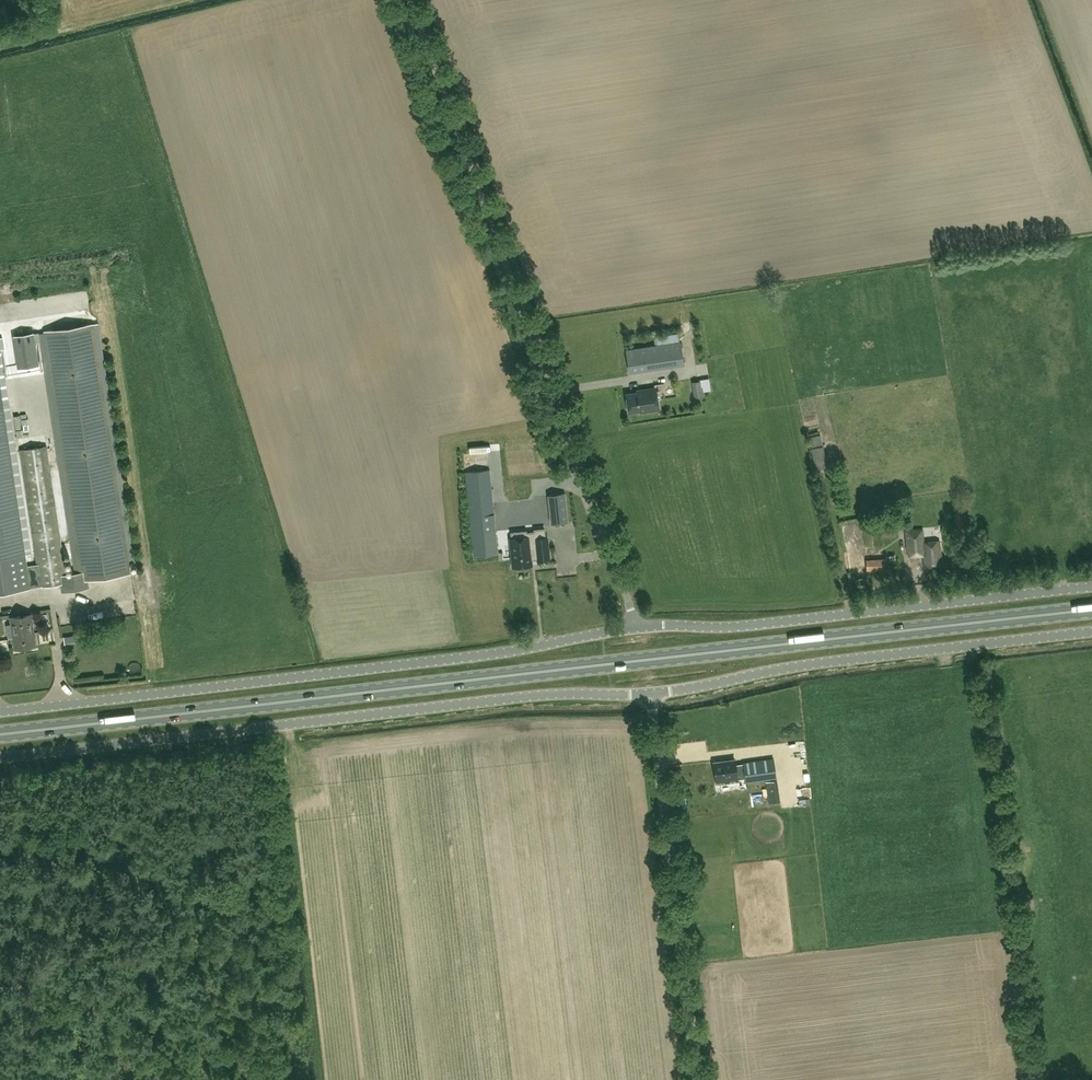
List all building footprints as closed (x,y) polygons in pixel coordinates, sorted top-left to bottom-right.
[(88,314),(87,303),(45,308),(46,319),(88,314)] [(45,334),(34,336),(34,332),(14,335),(19,368),(39,365),(35,340),(46,338),(81,572),(65,574),(47,446),(21,450),(37,564),(40,585),(40,586),(61,583),(62,591),(88,587),(87,579),(130,572),(93,323),(44,331),(45,334)] [(501,338),(487,340),(489,351),(503,349),(501,338)] [(461,341),(465,351),(473,348),(469,339),(461,341)] [(626,349),(630,372),(684,364),(680,341),(626,349)] [(479,365),(470,369),(477,384),(486,381),(479,365)] [(691,381),(694,397),(705,395),(704,386),(701,386),(700,380),(691,381)] [(640,410),(641,411),(659,408),(655,387),(643,389),(643,391),(626,393),(629,411),(640,410)] [(37,564),(27,566),(3,403),(0,403),(0,592),(30,587),(40,585),(37,564)] [(811,448),(822,446),(820,435),(809,437),(811,448)] [(823,446),(822,446),(811,448),(815,470),(827,468),(823,446)] [(490,469),(466,472),(474,555),(498,553),(490,469)] [(548,494),(551,523),(568,521),(565,492),(548,494)] [(838,517),(840,526),(855,522),(853,514),(838,517)] [(548,540),(547,537),(547,536),(545,536),(545,528),(534,529),(534,531),(526,532),(526,530),(511,532),(512,537),(510,537),(513,567),(519,566),(519,568),(526,567),(526,565),(532,565),(532,559),(531,558),(537,557),(537,559),(537,560),(550,558),(548,540)] [(925,555),(925,566),(942,564),(942,551),(941,551),(940,540),(923,541),(922,528),(904,529),(906,551),(907,550),(908,557),(925,555)] [(854,551),(845,552),(848,571),(857,570),(854,551)] [(885,559),(868,559),(868,568),(885,567),(885,559)] [(31,614),(10,617),(15,648),(36,645),(31,614)] [(105,619),(92,621),(93,628),(106,626),(105,619)] [(75,634),(64,636),(65,644),(76,642),(75,634)] [(735,758),(714,762),(716,779),(724,778),(724,783),(739,781),(738,776),(745,775),(746,781),(776,777),(774,757),(743,762),(736,764),(735,758)] [(777,779),(765,781),(768,803),(781,801),(777,779)]
